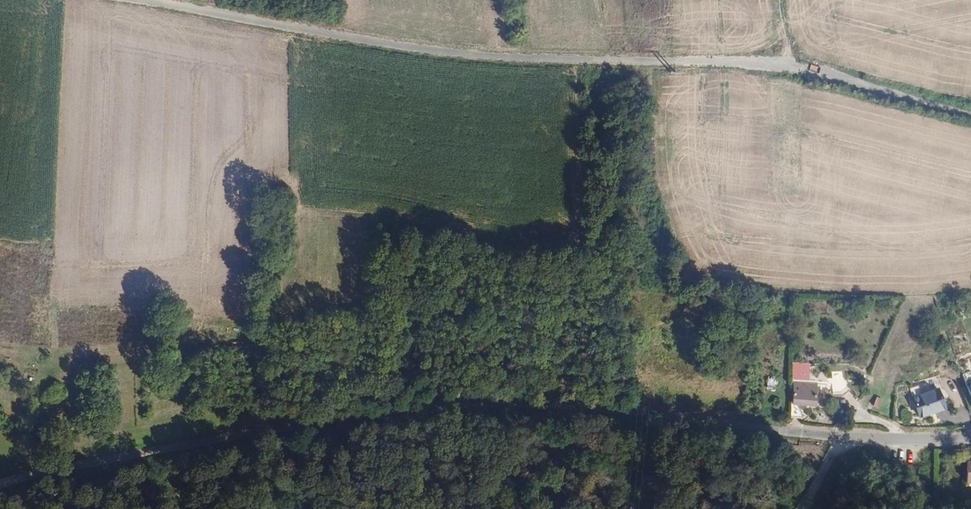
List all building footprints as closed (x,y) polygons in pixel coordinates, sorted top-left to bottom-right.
[(790,362),(789,380),(806,381),(807,363),(790,362)] [(766,375),(764,389),(774,391),(777,377),(766,375)] [(954,382),(928,387),(932,404),(958,398),(954,382)] [(792,385),(791,419),(801,420),(801,407),(814,407),(815,385),(792,385)] [(873,397),(871,408),(878,409),(880,398),(873,397)]
